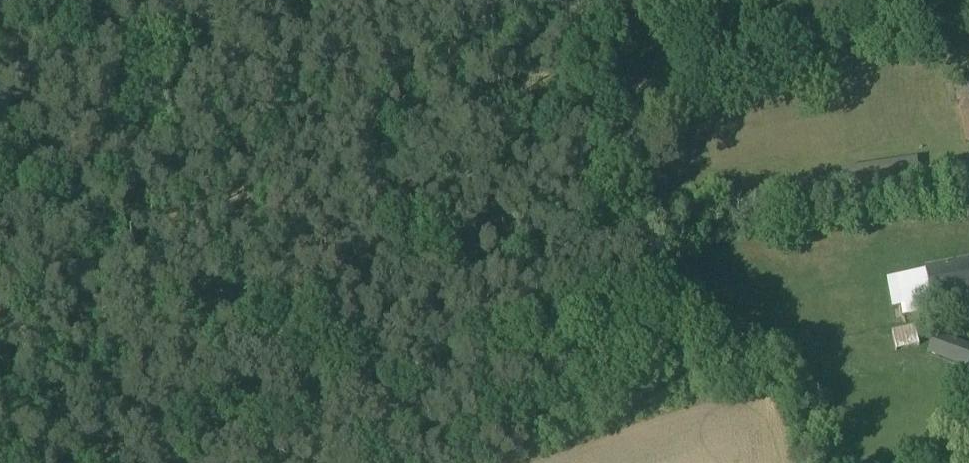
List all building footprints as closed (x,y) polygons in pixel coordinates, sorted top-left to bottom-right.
[(956,83),(967,141),(968,141),(968,80),(956,83)] [(933,317),(968,311),(968,258),(925,265),(933,317)] [(898,350),(921,345),(917,325),(894,330),(898,350)] [(928,354),(967,369),(968,364),(968,345),(936,333),(928,354)]
